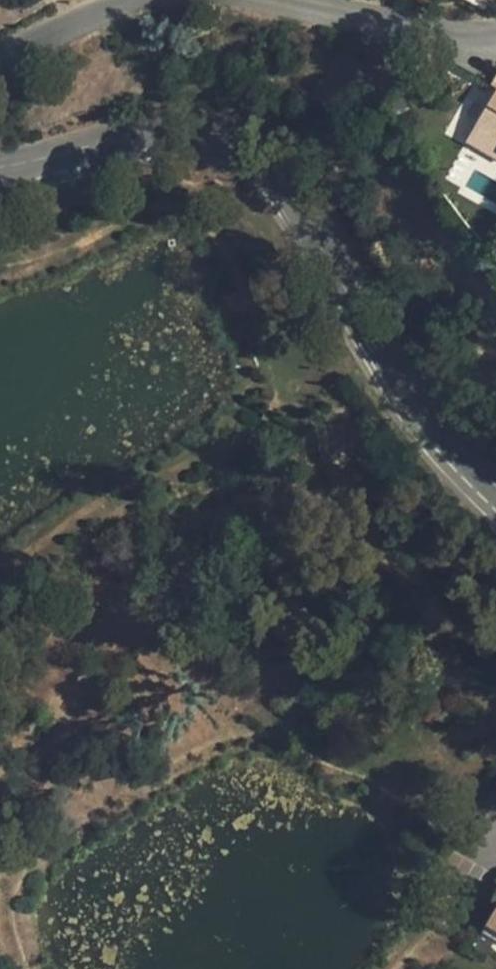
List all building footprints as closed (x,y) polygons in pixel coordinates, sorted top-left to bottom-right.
[(473,129),(495,142),(495,90),(473,129)] [(473,129),(467,140),(495,157),(495,142),(473,129)]
